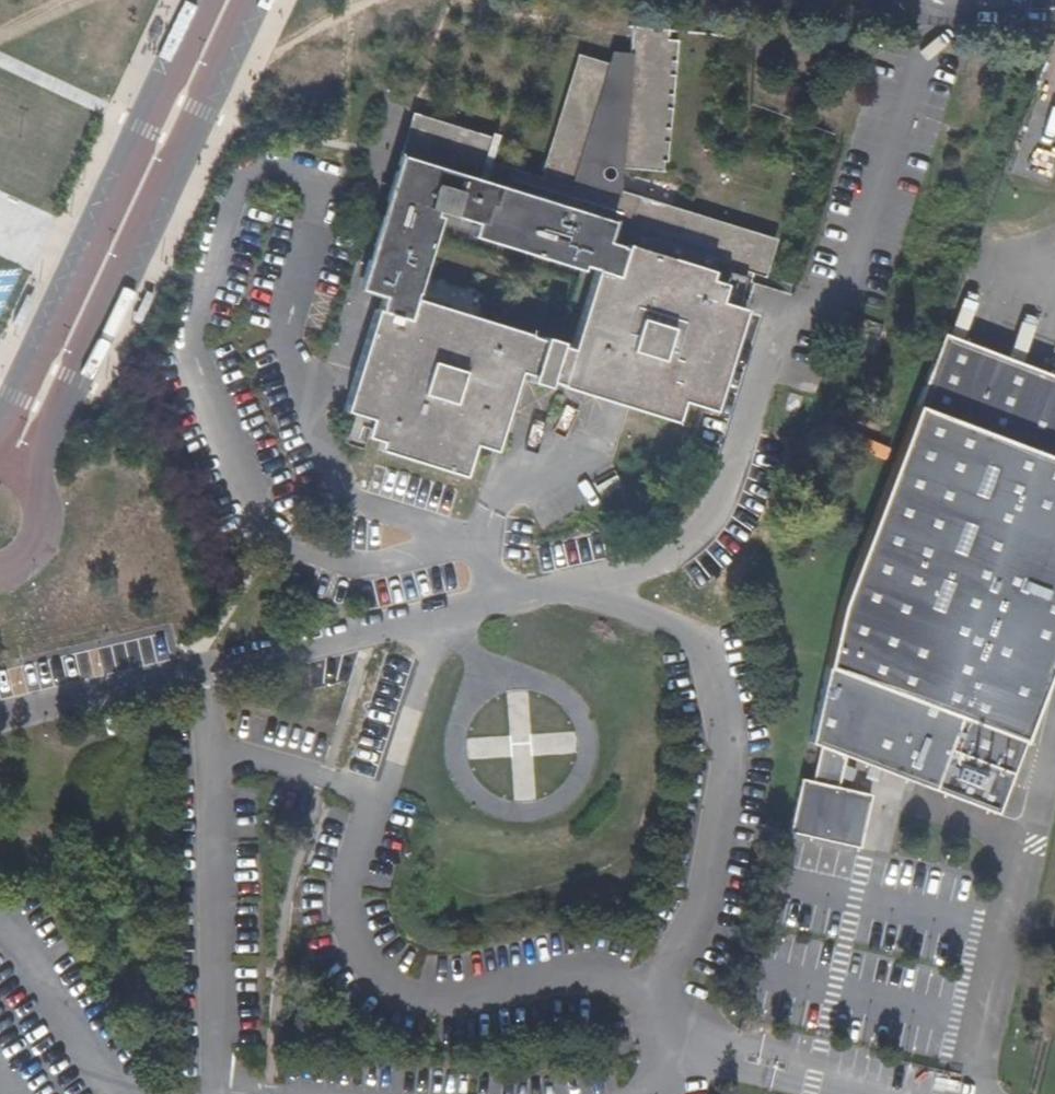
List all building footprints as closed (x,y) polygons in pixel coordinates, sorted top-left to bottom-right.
[(375,452),(463,480),(472,447),(492,454),(518,373),(530,377),(528,383),(546,389),(548,383),(677,426),(684,405),(715,415),(748,312),(722,304),(727,286),(712,281),(714,273),(753,284),(756,276),(768,280),(774,264),(767,262),(773,242),(601,188),(602,185),(592,182),(599,160),(621,162),(621,168),(663,173),(665,162),(668,162),(680,40),(671,39),(672,29),(635,25),(630,72),(616,71),(618,65),(602,60),(600,66),(580,61),(548,161),(545,160),(542,171),(545,172),(543,178),(475,158),(479,143),(448,133),(449,128),(415,118),(393,187),(427,198),(424,208),(452,216),(525,239),(525,241),(526,241),(531,226),(543,230),(536,251),(596,271),(571,351),(559,347),(560,344),(543,338),(541,342),(529,338),(530,336),(411,298),(408,309),(396,305),(400,292),(399,292),(405,271),(398,269),(399,268),(382,262),(380,267),(381,267),(375,288),(383,290),(377,311),(373,309),(341,413),(373,422),(370,431),(365,429),(362,438),(377,443),(375,452)] [(580,53),(545,160),(548,161),(580,61),(600,66),(602,60),(580,53)] [(380,182),(393,187),(415,118),(449,128),(448,133),(451,134),(453,128),(414,116),(380,182)] [(393,187),(360,290),(380,296),(382,290),(375,288),(381,267),(380,267),(382,262),(399,268),(398,269),(405,271),(399,292),(400,292),(396,305),(408,309),(411,298),(436,224),(438,217),(433,216),(434,211),(424,208),(427,198),(393,187)] [(525,239),(452,216),(434,211),(433,216),(438,217),(436,224),(582,272),(584,267),(536,251),(543,230),(531,226),(526,241),(525,241),(525,239)] [(939,342),(834,611),(802,746),(813,750),(805,785),(794,782),(781,833),(852,851),(865,799),(832,791),(839,760),(987,814),(1054,642),(1054,383),(939,342)]
